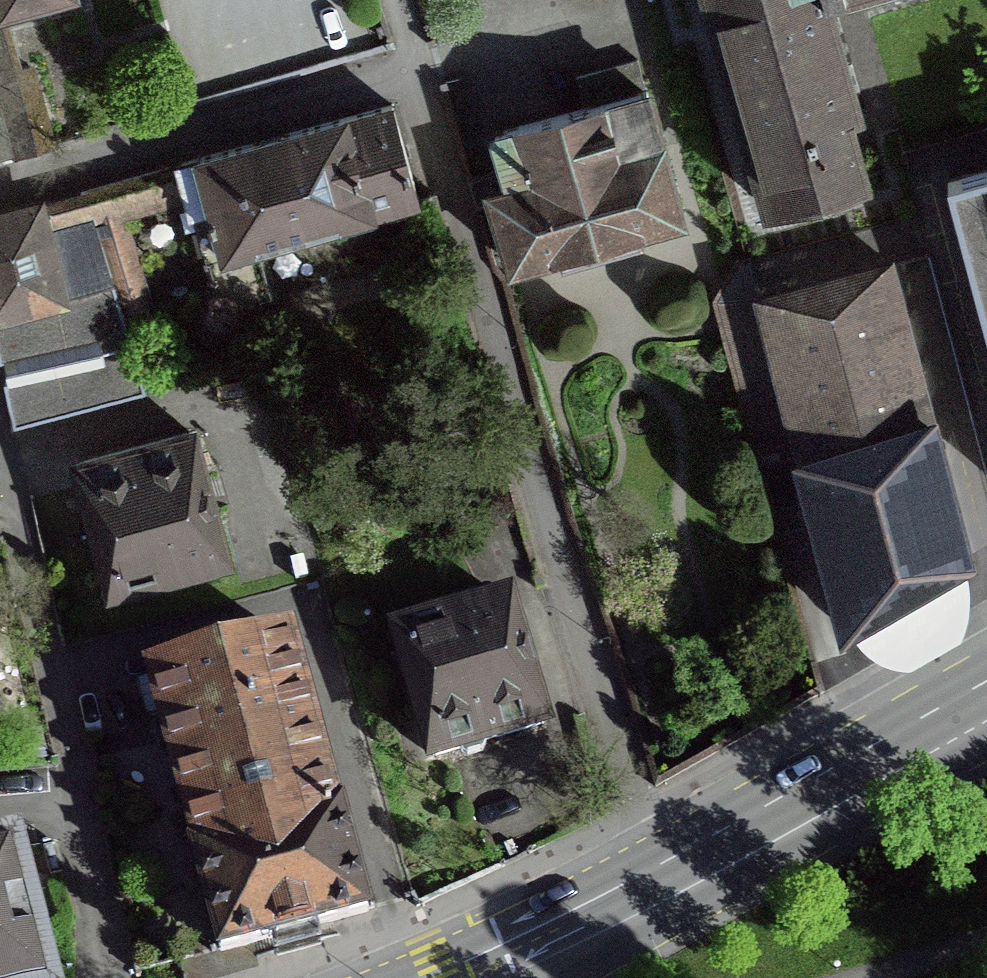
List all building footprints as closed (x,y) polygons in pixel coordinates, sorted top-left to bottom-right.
[(53,0),(0,0),(0,14),(53,0)] [(764,213),(864,184),(847,122),(857,119),(824,5),(841,0),(703,0),(764,213)] [(12,160),(50,150),(28,70),(14,74),(0,23),(0,118),(12,160)] [(581,107),(642,89),(635,63),(573,80),(581,107)] [(679,220),(644,94),(492,137),(502,171),(465,181),(473,209),(491,204),(509,268),(679,220)] [(390,109),(86,193),(95,227),(187,201),(218,313),(271,299),(257,249),(416,205),(390,109)] [(12,160),(0,118),(0,163),(12,160)] [(986,335),(986,172),(946,183),(986,335)] [(142,393),(95,227),(86,193),(0,218),(0,364),(13,361),(17,382),(2,386),(11,428),(142,393)] [(961,563),(887,267),(757,302),(843,630),(847,627),(851,635),(879,619),(875,612),(961,563)] [(111,590),(221,560),(188,435),(77,466),(111,590)] [(541,727),(504,603),(394,636),(430,760),(456,752),(458,759),(465,763),(479,758),(482,752),(480,745),(541,727)] [(294,933),(364,915),(285,641),(149,678),(154,696),(218,954),(294,933)] [(9,854),(0,856),(0,977),(42,977),(9,854)]
